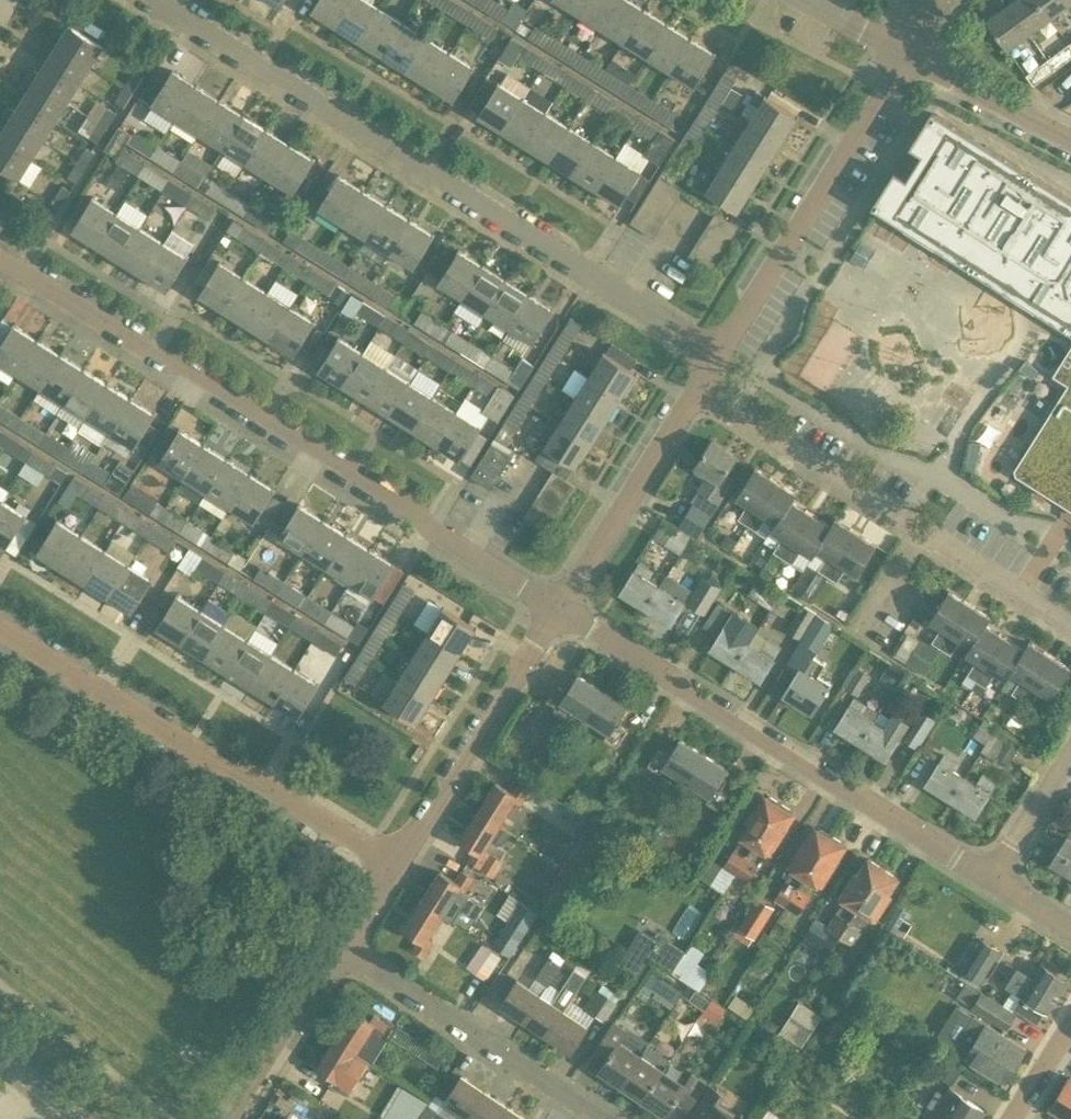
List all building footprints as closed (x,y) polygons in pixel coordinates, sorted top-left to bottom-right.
[(281,8),(286,0),(268,0),(281,8)] [(352,0),(319,0),(312,11),(336,26),(352,0)] [(366,0),(352,0),(336,26),(360,41),(380,9),(366,0)] [(454,0),(445,0),(441,8),(466,23),(473,12),(454,0)] [(477,5),(503,21),(510,9),(496,0),(480,0),(477,5)] [(584,0),(556,0),(576,13),(584,0)] [(576,13),(600,28),(617,0),(584,0),(576,13)] [(600,28),(624,43),(645,10),(629,0),(617,0),(600,28)] [(1037,0),(1015,0),(1008,5),(1029,33),(1050,18),(1037,0)] [(1070,0),(1037,0),(1050,18),(1070,2),(1070,0)] [(1029,33),(1008,5),(987,21),(1007,49),(1029,33)] [(380,9),(360,41),(383,56),(404,24),(380,9)] [(668,25),(645,10),(624,43),(648,57),(668,25)] [(473,12),(466,23),(492,40),(499,28),(473,12)] [(542,45),(549,34),(536,25),(534,30),(522,21),(516,29),(542,45)] [(404,24),(383,56),(407,71),(427,39),(404,24)] [(55,30),(49,39),(92,66),(105,46),(71,25),(64,36),(55,30)] [(668,25),(648,57),(671,72),(692,39),(668,25)] [(549,34),(542,45),(567,61),(574,49),(549,34)] [(510,66),(517,55),(524,43),(512,36),(498,59),(510,66)] [(49,39),(43,48),(53,54),(47,63),(81,85),(92,66),(49,39)] [(451,53),(427,39),(407,71),(431,86),(451,53)] [(692,39),(671,72),(695,87),(716,54),(692,39)] [(524,43),(517,55),(533,65),(540,54),(524,43)] [(1068,45),(1048,60),(1055,70),(1070,58),(1070,49),(1068,45)] [(600,65),(574,49),(567,61),(592,77),(600,65)] [(475,68),(451,53),(431,86),(455,101),(475,68)] [(572,74),(549,59),(542,70),(565,85),(572,74)] [(1055,70),(1048,60),(1026,76),(1033,86),(1055,70)] [(31,67),(25,77),(69,104),(81,85),(47,63),(41,73),(31,67)] [(625,81),(600,65),(592,77),(618,93),(625,81)] [(134,71),(125,86),(133,92),(143,77),(134,71)] [(176,119),(197,86),(173,71),(153,104),(176,119)] [(725,71),(709,95),(721,103),(736,79),(725,71)] [(596,88),(572,74),(565,85),(588,100),(596,88)] [(25,77),(20,85),(29,91),(23,102),(57,123),(69,104),(25,77)] [(625,81),(618,93),(643,109),(651,97),(625,81)] [(502,131),(523,98),(499,84),(478,117),(502,131)] [(133,92),(125,86),(115,101),(124,107),(133,92)] [(197,86),(176,119),(200,134),(221,101),(197,86)] [(619,103),(596,88),(588,100),(612,114),(619,103)] [(798,117),(765,97),(756,91),(750,100),(759,106),(750,121),(783,141),(798,117)] [(721,103),(709,95),(695,119),(707,126),(721,103)] [(677,114),(651,97),(643,109),(670,126),(677,114)] [(523,98),(502,131),(526,147),(547,114),(523,98)] [(244,116),(221,101),(200,134),(224,149),(244,116)] [(8,105),(2,114),(45,141),(57,123),(23,102),(17,111),(8,105)] [(619,103),(612,114),(635,129),(642,117),(619,103)] [(99,122),(108,128),(117,113),(108,107),(99,122)] [(0,117),(0,126),(5,129),(0,138),(0,140),(33,161),(45,141),(2,114),(0,117)] [(570,128),(547,114),(526,147),(550,161),(570,128)] [(937,114),(915,150),(923,155),(908,179),(900,174),(877,210),(1070,331),(1070,198),(937,114)] [(266,130),(244,116),(224,149),(247,163),(266,130)] [(642,117),(635,129),(654,140),(645,155),(660,165),(677,139),(642,117)] [(707,126),(695,119),(680,141),(692,149),(707,126)] [(783,141),(750,121),(735,145),(768,165),(783,141)] [(108,128),(99,122),(89,137),(98,143),(108,128)] [(134,131),(132,135),(119,127),(104,150),(117,157),(115,160),(117,161),(123,150),(128,142),(135,132),(134,131)] [(570,128),(550,161),(574,176),(594,143),(570,128)] [(135,130),(134,131),(135,132),(128,142),(153,158),(160,146),(135,130)] [(292,145),(266,130),(247,163),(271,178),(292,145)] [(594,143),(574,176),(597,191),(618,158),(616,156),(622,146),(601,133),(594,143)] [(1,168),(20,180),(30,186),(42,167),(33,161),(0,140),(0,167),(1,168)] [(692,149),(680,141),(665,165),(677,173),(692,149)] [(315,160),(292,145),(271,178),(295,193),(315,160)] [(768,165),(735,145),(720,169),(753,189),(768,165)] [(183,161),(160,146),(153,158),(176,173),(183,161)] [(77,162),(86,167),(95,152),(87,147),(77,162)] [(117,161),(115,160),(114,161),(140,177),(147,165),(123,150),(117,161)] [(642,173),(618,158),(597,191),(621,206),(642,173)] [(207,176),(183,161),(176,173),(199,187),(207,176)] [(86,167),(77,162),(68,177),(77,182),(86,167)] [(171,180),(147,165),(140,177),(163,192),(171,180)] [(753,189),(720,169),(705,193),(738,213),(753,189)] [(230,191),(207,176),(199,187),(222,202),(230,191)] [(344,224),(364,191),(340,176),(320,209),(344,224)] [(652,189),(675,204),(683,192),(659,177),(652,189)] [(194,194),(171,180),(163,192),(187,206),(194,194)] [(62,185),(53,200),(63,205),(71,191),(62,185)] [(652,189),(645,200),(668,215),(675,204),(652,189)] [(230,191),(222,202),(246,217),(253,205),(230,191)] [(388,206),(364,191),(344,224),(367,238),(388,206)] [(194,194),(187,206),(210,220),(217,208),(194,194)] [(96,246),(117,213),(93,198),(72,231),(96,246)] [(645,200),(638,212),(661,227),(668,215),(645,200)] [(253,205),(246,217),(268,231),(275,220),(253,205)] [(388,206),(367,238),(391,253),(412,221),(388,206)] [(661,227),(638,212),(630,224),(654,238),(661,227)] [(117,213),(96,246),(120,261),(140,228),(117,213)] [(709,224),(732,239),(739,227),(716,213),(709,224)] [(435,235),(412,221),(391,253),(415,268),(435,235)] [(709,224),(702,236),(725,250),(732,239),(709,224)] [(255,267),(271,242),(244,225),(236,237),(260,251),(251,265),(255,267)] [(140,228),(120,261),(144,276),(164,243),(140,228)] [(310,257),(318,245),(291,229),(284,241),(310,257)] [(725,250),(702,236),(694,247),(718,262),(725,250)] [(297,259),(271,242),(255,267),(267,275),(275,261),(290,270),(297,259)] [(188,258),(164,243),(144,276),(167,291),(188,258)] [(318,245),(310,257),(336,273),(343,262),(318,245)] [(718,262),(694,247),(687,259),(711,274),(718,262)] [(463,299),(484,266),(460,251),(439,284),(463,299)] [(323,275),(297,259),(290,270),(316,287),(323,275)] [(223,310),(244,277),(220,262),(199,295),(223,310)] [(370,278),(343,262),(336,273),(362,290),(370,278)] [(484,266),(463,299),(487,314),(507,281),(484,266)] [(350,292),(323,275),(316,287),(330,296),(329,297),(342,305),(350,292)] [(266,292),(244,277),(223,310),(247,325),(266,292)] [(397,295),(370,278),(362,290),(389,307),(397,295)] [(507,281),(487,314),(511,329),(531,296),(507,281)] [(291,307),(266,292),(247,325),(271,340),(291,307)] [(380,327),(387,316),(352,294),(345,305),(380,327)] [(531,296),(511,329),(535,344),(555,311),(531,296)] [(315,322),(291,307),(271,340),(294,355),(315,322)] [(387,316),(380,327),(404,342),(411,330),(387,316)] [(429,316),(422,327),(439,338),(446,326),(429,316)] [(571,317),(564,328),(576,335),(582,326),(583,324),(571,317)] [(37,340),(13,325),(0,346),(0,363),(16,373),(37,340)] [(434,345),(411,330),(404,342),(427,356),(434,345)] [(453,331),(446,342),(462,353),(470,341),(453,331)] [(559,335),(550,351),(561,358),(571,343),(559,335)] [(343,385),(363,353),(340,338),(319,370),(343,385)] [(61,355),(37,340),(16,373),(40,388),(61,355)] [(434,345),(427,356),(441,365),(449,353),(434,345)] [(475,345),(468,356),(486,367),(493,356),(475,345)] [(590,376),(623,397),(638,373),(605,352),(590,376)] [(387,367),(363,353),(343,385),(366,400),(387,367)] [(84,370),(61,355),(40,388),(64,403),(84,370)] [(546,357),(534,375),(546,382),(557,364),(546,357)] [(458,359),(451,371),(468,381),(475,370),(458,359)] [(516,370),(509,382),(519,389),(534,365),(523,359),(516,370)] [(500,361),(493,372),(509,382),(516,370),(500,361)] [(1038,370),(1026,361),(1019,369),(1032,378),(1038,370)] [(387,367),(366,400),(390,415),(411,382),(387,367)] [(84,370),(64,403),(88,417),(108,385),(84,370)] [(516,395),(481,374),(474,385),(492,396),(483,411),(499,422),(516,395)] [(623,397),(590,376),(575,400),(608,421),(623,397)] [(1037,435),(1015,469),(1016,476),(1070,510),(1070,380),(1037,435)] [(434,397),(411,382),(390,415),(414,430),(434,397)] [(530,382),(520,398),(531,406),(542,390),(530,382)] [(132,399),(108,385),(88,417),(111,432),(132,399)] [(434,397),(414,430),(437,445),(458,412),(456,411),(462,401),(441,388),(435,398),(434,397)] [(155,414),(132,399),(111,432),(135,447),(155,414)] [(575,400),(560,424),(593,445),(608,421),(575,400)] [(15,428),(22,417),(0,403),(0,419),(15,428)] [(513,409),(495,438),(507,445),(525,417),(513,409)] [(458,412),(437,445),(461,460),(461,459),(462,460),(479,432),(482,427),(481,427),(458,412)] [(46,431),(22,417),(15,428),(38,443),(46,431)] [(179,429),(179,431),(169,424),(154,446),(165,453),(159,462),(183,477),(203,444),(179,429)] [(560,424),(545,448),(543,447),(535,460),(554,472),(566,479),(573,466),(577,469),(593,445),(560,424)] [(0,428),(0,444),(3,446),(0,452),(11,435),(0,428)] [(46,431),(38,443),(62,458),(69,446),(46,431)] [(0,452),(0,464),(10,470),(19,456),(27,461),(34,450),(11,435),(0,452)] [(69,446),(62,458),(85,472),(99,451),(75,436),(69,446)] [(736,478),(726,472),(737,456),(713,440),(696,466),(707,473),(697,490),(719,504),(736,478)] [(975,474),(981,444),(971,441),(964,472),(975,474)] [(492,443),(471,476),(492,489),(513,456),(505,451),(507,447),(503,444),(500,448),(492,443)] [(203,444),(183,477),(207,492),(228,460),(203,444)] [(34,450),(27,461),(50,476),(57,464),(34,450)] [(99,451),(85,472),(120,494),(135,469),(121,460),(112,473),(93,461),(99,451)] [(207,492),(207,493),(200,503),(223,517),(229,506),(231,507),(252,475),(228,460),(207,492)] [(677,474),(687,481),(693,472),(683,465),(677,474)] [(748,525),(776,481),(755,468),(736,498),(747,505),(738,519),(748,525)] [(554,472),(546,483),(570,498),(577,486),(566,479),(554,472)] [(276,490),(252,475),(231,507),(255,522),(276,490)] [(93,504),(100,492),(74,476),(59,501),(70,508),(78,495),(93,504)] [(776,481),(748,525),(744,533),(753,539),(766,517),(776,524),(792,502),(797,495),(776,481)] [(158,518),(166,507),(157,501),(159,499),(134,483),(124,497),(158,518)] [(546,483),(539,495),(563,509),(570,498),(546,483)] [(125,508),(100,492),(93,504),(118,519),(125,508)] [(539,495),(532,506),(555,521),(563,509),(539,495)] [(0,505),(0,546),(6,549),(26,517),(2,502),(0,505)] [(771,531),(772,531),(767,538),(778,544),(774,552),(783,558),(811,514),(792,502),(776,524),(771,531)] [(693,503),(678,527),(691,536),(692,535),(697,538),(712,515),(693,503)] [(303,553),(323,520),(299,505),(279,538),(303,553)] [(177,513),(166,507),(158,518),(182,533),(189,521),(187,520),(192,512),(182,506),(177,513)] [(555,521),(532,506),(525,518),(548,532),(555,521)] [(125,508),(118,519),(143,535),(151,523),(125,508)] [(811,514),(783,558),(792,564),(801,550),(812,557),(817,549),(831,526),(811,514)] [(678,527),(666,519),(654,537),(680,554),(691,536),(678,527)] [(61,569),(82,535),(58,520),(37,554),(61,569)] [(347,535),(323,520),(303,553),(326,568),(347,535)] [(817,549),(828,556),(802,597),(811,603),(828,576),(856,532),(836,520),(831,526),(817,549)] [(213,536),(189,521),(182,533),(205,548),(213,536)] [(177,540),(151,523),(143,535),(170,551),(177,540)] [(877,545),(856,532),(828,576),(837,582),(846,568),(858,575),(877,545)] [(106,550),(82,535),(61,569),(85,584),(106,550)] [(371,550),(347,535),(326,568),(351,583),(371,550)] [(213,536),(205,548),(228,562),(236,550),(213,536)] [(220,583),(227,570),(189,547),(177,567),(191,576),(196,568),(220,583)] [(130,565),(106,550),(85,584),(109,599),(130,565)] [(371,550),(351,583),(375,598),(395,565),(371,550)] [(640,563),(635,571),(621,593),(646,608),(659,586),(648,579),(653,571),(640,563)] [(130,565),(109,599),(133,614),(154,580),(130,565)] [(278,593),(285,582),(261,567),(254,578),(278,593)] [(227,570),(220,583),(243,597),(251,585),(227,570)] [(667,574),(659,586),(646,608),(670,623),(689,594),(677,586),(680,582),(667,574)] [(719,588),(704,578),(689,603),(704,613),(719,588)] [(285,582),(278,593),(301,608),(309,596),(285,582)] [(402,583),(387,608),(400,615),(415,590),(402,583)] [(251,585),(243,597),(266,612),(274,599),(251,585)] [(748,595),(771,609),(777,600),(761,591),(754,586),(748,595)] [(942,649),(970,604),(949,591),(930,622),(940,628),(932,641),(931,642),(942,649)] [(181,644),(202,611),(178,596),(157,629),(181,644)] [(332,611),(309,596),(301,608),(325,623),(332,611)] [(415,621),(428,629),(442,605),(429,597),(415,621)] [(274,599),(266,612),(290,626),(297,614),(274,599)] [(783,616),(789,608),(777,600),(771,609),(783,616)] [(990,617),(970,604),(942,649),(951,655),(960,641),(970,647),(986,625),(990,617)] [(802,606),(787,629),(800,638),(815,614),(802,606)] [(387,608),(373,631),(386,639),(400,615),(387,608)] [(444,608),(429,632),(461,653),(477,629),(444,608)] [(202,611),(181,644),(204,659),(225,626),(202,611)] [(355,626),(332,611),(325,623),(348,637),(355,626)] [(735,611),(725,627),(711,649),(736,665),(750,643),(749,642),(739,636),(749,619),(735,611)] [(297,614),(290,626),(313,641),(321,629),(297,614)] [(817,615),(785,667),(796,674),(802,665),(806,667),(815,653),(832,625),(817,615)] [(986,625),(970,647),(965,654),(976,661),(967,676),(977,681),(1005,637),(986,625)] [(225,626),(204,659),(228,673),(249,640),(225,626)] [(344,643),(321,629),(313,641),(337,656),(344,643)] [(386,639),(373,631),(358,655),(371,663),(386,639)] [(757,631),(749,642),(750,643),(736,665),(760,680),(774,658),(782,647),(757,631)] [(461,653),(429,632),(414,656),(446,676),(461,653)] [(1005,637),(977,681),(987,687),(995,673),(1006,680),(1001,688),(1003,689),(1024,649),(1005,637)] [(272,655),(249,640),(228,673),(251,688),(272,655)] [(921,640),(907,662),(924,672),(938,650),(921,640)] [(1024,649),(1003,689),(1011,694),(1012,693),(1022,699),(1050,655),(1029,642),(1024,649)] [(796,674),(783,695),(812,713),(820,700),(832,708),(852,676),(815,653),(806,667),(802,665),(796,674)] [(272,655),(251,688),(274,703),(295,670),(272,655)] [(371,663),(358,655),(343,681),(356,688),(371,663)] [(1050,655),(1022,699),(1031,705),(1040,691),(1052,699),(1070,668),(1050,655)] [(446,676),(414,656),(399,680),(431,700),(446,676)] [(859,696),(871,675),(859,667),(846,689),(859,696)] [(295,670),(274,703),(299,718),(319,685),(295,670)] [(571,682),(568,686),(565,691),(557,686),(548,700),(556,705),(554,713),(579,729),(587,717),(610,731),(606,737),(618,745),(627,730),(620,725),(626,716),(622,714),(627,706),(579,676),(574,684),(571,682)] [(431,700),(399,680),(383,704),(416,724),(431,700)] [(855,697),(849,706),(836,728),(860,743),(874,721),(880,712),(855,697)] [(985,743),(994,730),(952,705),(945,717),(949,720),(947,723),(959,730),(960,728),(985,743)] [(884,728),(874,721),(860,743),(885,759),(898,739),(899,740),(911,722),(894,712),(884,728)] [(994,730),(985,743),(986,743),(982,750),(996,758),(997,756),(1009,764),(1018,749),(1005,741),(1007,738),(994,730)] [(671,745),(669,749),(666,754),(659,749),(649,765),(661,772),(665,766),(711,795),(707,801),(720,809),(729,794),(722,789),(727,781),(724,778),(729,770),(680,739),(675,748),(671,745)] [(945,753),(939,763),(926,784),(950,800),(964,778),(953,771),(959,761),(945,753)] [(975,785),(964,778),(950,800),(975,815),(988,793),(996,781),(983,773),(975,785)] [(518,780),(511,792),(496,782),(478,811),(499,824),(513,801),(520,805),(530,788),(518,780)] [(737,834),(740,835),(710,884),(723,892),(726,887),(727,888),(780,803),(767,795),(766,797),(764,795),(751,817),(748,816),(737,834)] [(780,803),(727,888),(739,895),(766,851),(771,855),(782,837),(780,836),(793,814),(792,813),(793,811),(780,803)] [(499,824),(478,811),(460,840),(476,849),(468,863),(493,877),(503,859),(483,848),(489,839),(498,845),(503,843),(506,840),(512,832),(499,824)] [(602,832),(591,825),(586,833),(585,834),(583,837),(594,845),(597,840),(602,832)] [(788,866),(793,869),(774,899),(787,907),(832,835),(819,827),(817,829),(815,828),(802,850),(799,848),(788,866)] [(1067,836),(1050,863),(1070,876),(1070,830),(1067,836)] [(832,835),(787,907),(798,914),(817,884),(822,887),(833,869),(831,868),(845,847),(843,846),(845,843),(832,835)] [(588,862),(578,856),(570,869),(563,865),(580,876),(588,862)] [(841,896),(845,899),(829,925),(816,917),(801,941),(827,957),(840,935),(840,936),(884,868),(869,859),(854,882),(851,880),(841,896)] [(580,876),(563,865),(558,873),(563,875),(558,886),(556,885),(539,914),(554,922),(580,876)] [(884,868),(840,936),(854,944),(871,915),(876,918),(886,901),(883,900),(898,877),(884,868)] [(461,870),(455,880),(441,871),(422,900),(443,913),(443,914),(453,921),(455,918),(470,928),(484,904),(466,893),(475,878),(461,870)] [(755,939),(775,907),(760,897),(732,941),(746,950),(753,938),(755,939)] [(443,913),(422,900),(405,929),(420,939),(414,950),(424,956),(434,942),(428,938),(443,914),(443,913)] [(521,900),(492,945),(509,956),(539,912),(521,900)] [(984,985),(1004,953),(980,938),(961,971),(984,985)] [(674,972),(691,944),(690,943),(681,958),(655,940),(646,954),(674,972)] [(483,944),(467,967),(486,980),(502,957),(483,944)] [(705,953),(691,944),(674,972),(700,990),(713,972),(699,962),(705,953)] [(549,957),(530,988),(518,980),(501,1005),(525,1021),(541,995),(547,986),(549,987),(563,965),(549,957)] [(1018,971),(1009,986),(1023,995),(1023,996),(1049,1012),(1068,981),(1042,965),(1033,980),(1018,971)] [(643,982),(674,1004),(684,991),(653,969),(643,982)] [(565,1011),(548,1036),(571,1051),(585,1031),(596,1015),(606,1021),(617,1003),(609,997),(610,996),(596,987),(576,1018),(565,1011)] [(1018,1013),(982,992),(972,1009),(1008,1030),(1018,1013)] [(541,995),(525,1021),(548,1036),(565,1011),(541,995)] [(717,1022),(726,1008),(710,998),(701,1012),(717,1022)] [(798,1000),(790,1012),(812,1027),(820,1015),(798,1000)] [(354,1009),(335,1039),(357,1052),(372,1029),(382,1036),(389,1024),(375,1015),(371,1020),(354,1009)] [(643,1053),(621,1038),(629,1023),(615,1015),(595,1049),(608,1056),(599,1069),(611,1077),(608,1081),(619,1089),(643,1053)] [(1025,1049),(988,1025),(974,1015),(953,1048),(1005,1081),(1025,1049)] [(370,1060),(357,1052),(335,1039),(317,1067),(335,1079),(331,1084),(345,1094),(347,1095),(370,1060)] [(648,1045),(643,1053),(619,1089),(630,1096),(633,1093),(643,1100),(665,1068),(670,1059),(648,1045)] [(952,1085),(962,1070),(945,1058),(935,1074),(952,1085)] [(665,1068),(643,1100),(641,1103),(652,1111),(655,1107),(666,1114),(683,1088),(697,1098),(708,1081),(690,1070),(683,1080),(665,1068)] [(420,1118),(450,1118),(458,1107),(470,1114),(485,1091),(462,1075),(458,1081),(446,1100),(437,1094),(430,1104),(420,1118)] [(1070,1077),(1050,1110),(1064,1118),(1070,1118),(1070,1078),(1070,1077)] [(713,1109),(707,1118),(740,1118),(743,1115),(720,1099),(723,1094),(711,1086),(701,1101),(713,1109)] [(430,1104),(402,1088),(384,1117),(383,1118),(420,1118),(430,1104)] [(922,1118),(981,1118),(986,1111),(949,1088),(935,1111),(929,1107),(922,1118)] [(469,1116),(473,1118),(501,1118),(509,1107),(485,1091),(470,1114),(469,1116)] [(309,1118),(344,1118),(319,1103),(309,1118)] [(501,1118),(528,1118),(509,1107),(501,1118)] [(783,1118),(768,1110),(763,1118),(782,1118),(783,1118)]
